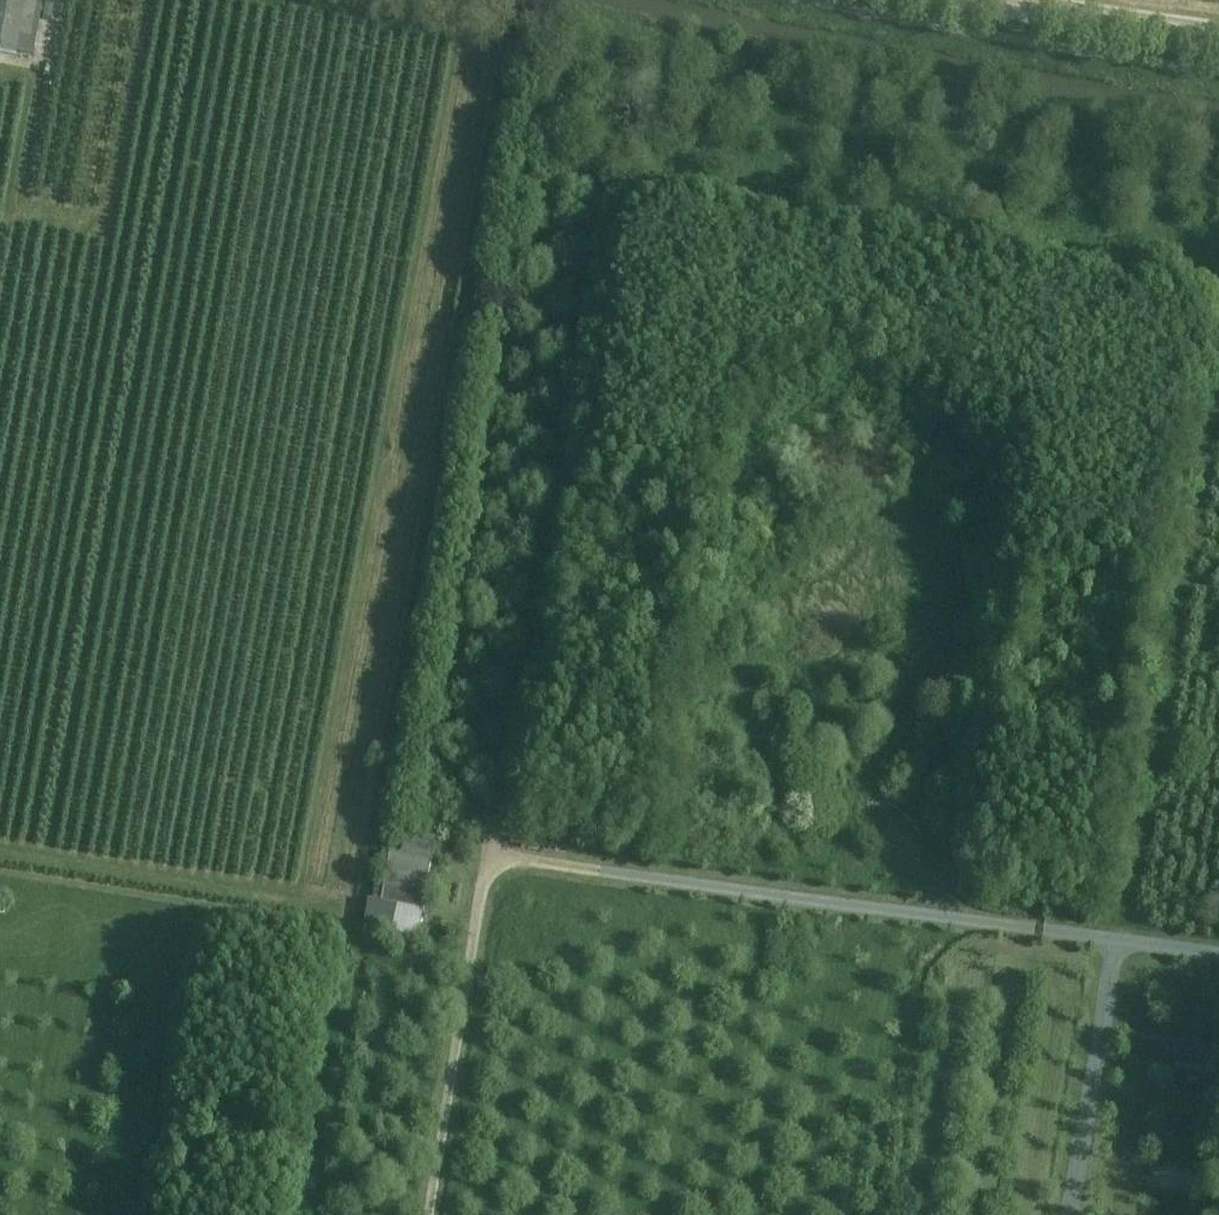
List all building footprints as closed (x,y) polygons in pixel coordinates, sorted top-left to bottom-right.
[(16,53),(25,0),(0,0),(0,50),(16,53)] [(379,906),(396,908),(421,913),(433,839),(391,832),(379,906)] [(391,934),(396,908),(379,906),(366,903),(361,935),(385,939),(390,940),(391,934)] [(405,937),(391,934),(390,940),(385,939),(384,946),(403,949),(405,937)] [(1171,1065),(1218,1073),(1218,1053),(1175,1046),(1171,1065)]
